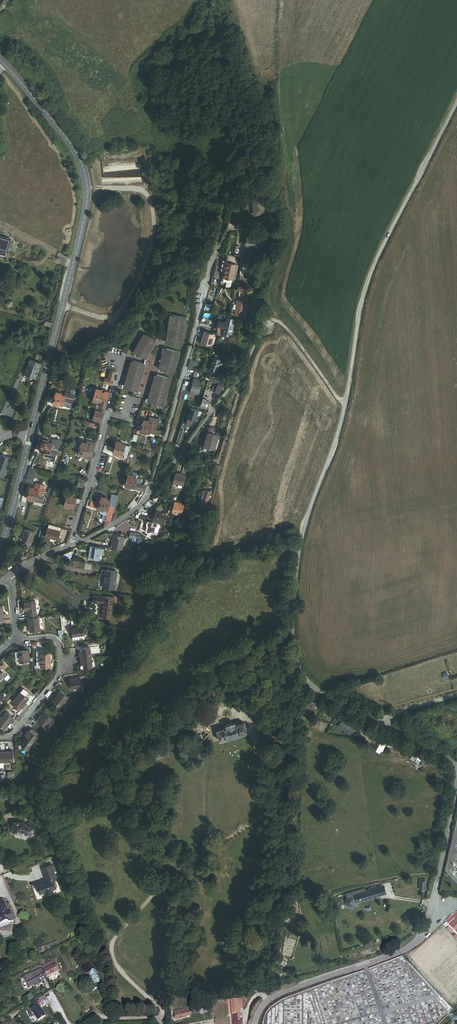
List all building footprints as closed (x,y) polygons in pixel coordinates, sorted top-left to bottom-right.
[(255,215),(266,214),(263,197),(258,197),(253,198),(255,215)] [(266,243),(248,239),(244,254),(256,257),(258,248),(264,249),(266,243)] [(7,260),(11,243),(0,240),(0,258),(7,260)] [(236,266),(227,264),(224,278),(223,282),(232,284),(233,280),(236,266)] [(250,274),(250,266),(243,266),(243,269),(243,273),(241,273),(241,276),(243,276),(243,281),(248,281),(248,274),(250,274)] [(213,278),(211,284),(219,286),(220,280),(213,278)] [(238,301),(236,316),(246,317),(249,292),(241,291),(240,301),(238,301)] [(213,313),(214,305),(206,304),(204,311),(213,313)] [(184,346),(188,317),(172,315),(168,344),(184,346)] [(227,322),(223,335),(230,337),(234,325),(227,322)] [(214,333),(205,331),(202,342),(212,344),(214,333)] [(134,352),(135,353),(137,350),(136,350),(140,343),(141,343),(142,340),(144,337),(146,334),(145,333),(134,352)] [(135,353),(147,359),(159,341),(146,334),(144,337),(142,340),(141,343),(140,343),(136,350),(137,350),(135,353)] [(181,352),(167,348),(161,369),(176,373),(181,352)] [(215,357),(213,357),(211,366),(211,370),(213,370),(215,369),(217,370),(217,371),(221,372),(223,359),(222,359),(215,357)] [(36,378),(41,364),(33,360),(33,359),(31,358),(31,360),(30,360),(25,374),(29,376),(32,377),(36,378)] [(190,359),(187,371),(194,373),(197,361),(190,359)] [(124,388),(126,389),(127,386),(126,385),(129,375),(130,375),(131,372),(130,372),(132,364),(133,364),(134,361),(132,360),(124,388)] [(126,389),(138,392),(146,364),(134,361),(133,364),(132,364),(130,372),(131,372),(130,375),(129,375),(126,385),(127,386),(126,389)] [(150,403),(157,375),(155,374),(148,402),(150,403)] [(210,375),(209,379),(215,381),(218,382),(216,391),(220,392),(222,386),(223,386),(224,381),(223,381),(224,377),(214,374),(214,376),(210,375)] [(165,407),(172,379),(157,375),(150,403),(165,407)] [(202,381),(194,379),(193,385),(190,384),(189,389),(191,389),(191,392),(199,394),(202,381)] [(108,399),(110,392),(96,389),(95,395),(108,399)] [(61,393),(56,392),(53,404),(58,405),(58,404),(72,408),(73,403),(75,395),(65,392),(64,396),(61,395),(61,393)] [(105,408),(108,399),(95,395),(93,401),(98,403),(99,401),(101,401),(100,407),(105,408)] [(203,397),(200,406),(208,409),(210,401),(207,400),(207,398),(203,397)] [(197,411),(190,408),(185,424),(191,426),(193,419),(194,420),(197,411)] [(101,423),(104,413),(95,411),(93,420),(101,423)] [(153,424),(151,428),(156,429),(159,419),(152,417),(151,423),(153,424)] [(153,424),(151,423),(149,423),(150,421),(144,420),(143,426),(151,428),(153,424)] [(95,424),(87,421),(85,429),(93,431),(95,424)] [(151,428),(143,426),(141,432),(146,434),(147,432),(160,436),(162,431),(156,429),(151,428)] [(210,434),(206,448),(216,451),(220,436),(210,434)] [(43,439),(40,451),(45,453),(46,451),(63,456),(64,452),(62,451),(59,450),(56,449),(58,441),(53,439),(52,444),(48,443),(48,441),(43,439)] [(84,457),(91,459),(96,442),(88,440),(88,443),(82,441),(79,454),(84,455),(84,457)] [(123,443),(117,441),(115,448),(129,452),(131,447),(123,445),(123,443)] [(129,452),(115,448),(113,454),(119,455),(119,458),(123,459),(124,458),(127,459),(129,452)] [(3,475),(10,457),(3,454),(2,454),(0,459),(0,474),(3,475)] [(37,470),(30,468),(25,485),(27,485),(28,482),(33,484),(37,470)] [(175,472),(172,482),(183,485),(186,475),(175,472)] [(133,476),(128,475),(125,486),(130,488),(131,487),(134,488),(134,489),(145,492),(146,486),(141,485),(142,480),(133,477),(133,476)] [(77,485),(83,487),(86,479),(80,477),(77,485)] [(33,487),(30,486),(27,498),(32,500),(33,498),(42,501),(43,497),(47,498),(50,488),(45,486),(36,484),(36,486),(34,485),(33,487)] [(201,507),(209,509),(214,491),(206,489),(201,507)] [(117,496),(111,494),(110,501),(107,500),(108,499),(101,497),(100,503),(114,507),(117,496)] [(73,496),(68,495),(64,507),(70,509),(70,507),(77,509),(78,506),(75,505),(75,503),(79,504),(80,500),(73,498),(73,496)] [(186,504),(174,501),(172,512),(177,513),(177,515),(183,516),(186,504)] [(109,516),(107,522),(110,523),(111,519),(112,515),(114,507),(100,503),(97,502),(95,509),(98,509),(103,511),(102,514),(104,514),(109,516)] [(165,512),(156,509),(153,521),(160,523),(162,523),(165,512)] [(158,528),(159,524),(149,521),(149,522),(147,522),(147,525),(148,526),(146,532),(151,533),(151,532),(155,534),(156,527),(158,528)] [(49,528),(46,537),(58,540),(61,531),(60,531),(61,527),(50,524),(49,528)] [(26,530),(24,540),(32,542),(35,532),(26,530)] [(124,536),(115,535),(113,545),(112,548),(122,549),(124,536)] [(104,548),(90,546),(88,558),(99,560),(101,552),(103,553),(104,548)] [(55,556),(54,558),(66,559),(67,551),(55,556)] [(114,588),(116,571),(105,570),(104,578),(103,587),(114,588)] [(99,615),(111,617),(114,598),(95,595),(94,602),(101,603),(99,615)] [(36,617),(35,601),(26,601),(26,603),(24,603),(25,610),(27,610),(28,618),(36,617)] [(28,618),(27,618),(28,633),(40,632),(39,617),(36,617),(28,618)] [(84,627),(72,628),(73,636),(85,635),(84,627)] [(83,652),(80,652),(81,662),(84,662),(85,668),(92,668),(90,647),(82,648),(83,652)] [(27,650),(18,650),(18,651),(18,659),(19,662),(28,662),(27,650)] [(43,653),(40,653),(41,666),(46,666),(51,666),(51,652),(43,653)] [(80,679),(70,680),(71,693),(84,692),(83,687),(80,688),(80,679)] [(24,688),(21,692),(25,696),(29,692),(24,688)] [(60,690),(52,701),(60,707),(68,696),(60,690)] [(12,706),(18,711),(29,699),(25,696),(21,692),(13,701),(15,703),(12,706)] [(255,702),(249,704),(254,720),(260,718),(256,708),(258,706),(257,704),(256,704),(255,702)] [(5,711),(0,719),(0,727),(2,727),(5,729),(14,718),(5,711)] [(42,717),(39,722),(46,727),(53,718),(45,712),(42,716),(42,717)] [(194,718),(189,723),(193,726),(192,727),(204,739),(210,732),(198,720),(197,721),(194,718)] [(227,727),(218,730),(221,740),(248,732),(246,722),(236,725),(235,722),(226,725),(227,727)] [(348,731),(351,727),(344,722),(341,727),(348,731)] [(29,730),(25,735),(27,736),(25,740),(31,745),(37,737),(29,730)] [(184,739),(176,740),(178,753),(186,752),(184,739)] [(31,745),(25,740),(21,744),(22,749),(27,749),(31,745)] [(168,743),(154,744),(155,755),(169,753),(168,743)] [(0,751),(0,762),(2,762),(12,762),(12,751),(0,751)] [(22,833),(30,837),(35,828),(24,822),(13,823),(13,824),(12,826),(12,830),(14,831),(14,833),(22,833)] [(57,877),(52,865),(42,868),(46,880),(37,883),(40,894),(45,893),(46,895),(54,892),(53,890),(57,889),(54,879),(55,878),(57,877)] [(385,894),(384,887),(376,889),(377,890),(378,896),(385,894)] [(354,902),(378,896),(377,890),(376,889),(365,891),(364,889),(359,890),(359,893),(352,895),(354,902)] [(354,902),(352,895),(359,893),(359,890),(346,894),(347,898),(345,901),(345,904),(349,906),(352,905),(354,902)] [(8,922),(10,923),(14,921),(10,910),(8,911),(3,900),(0,901),(0,925),(8,922)] [(456,916),(454,914),(447,921),(448,923),(456,916)] [(56,960),(44,966),(49,976),(50,978),(62,972),(56,960)] [(42,967),(25,975),(31,986),(49,976),(44,966),(42,967)] [(100,983),(97,969),(92,970),(91,972),(91,975),(93,975),(94,982),(96,984),(100,983)] [(365,990),(367,990),(367,973),(352,973),(352,979),(354,979),(354,982),(360,982),(360,985),(365,985),(365,990)] [(49,976),(31,986),(32,988),(37,986),(38,987),(45,983),(44,982),(50,978),(49,976)] [(240,1008),(243,1008),(242,998),(231,999),(233,1023),(242,1023),(243,1022),(242,1013),(241,1013),(240,1008)] [(41,1005),(34,1010),(41,1021),(48,1016),(41,1005)] [(177,1020),(187,1017),(187,1016),(190,1015),(189,1011),(184,1012),(175,1015),(177,1020)]
